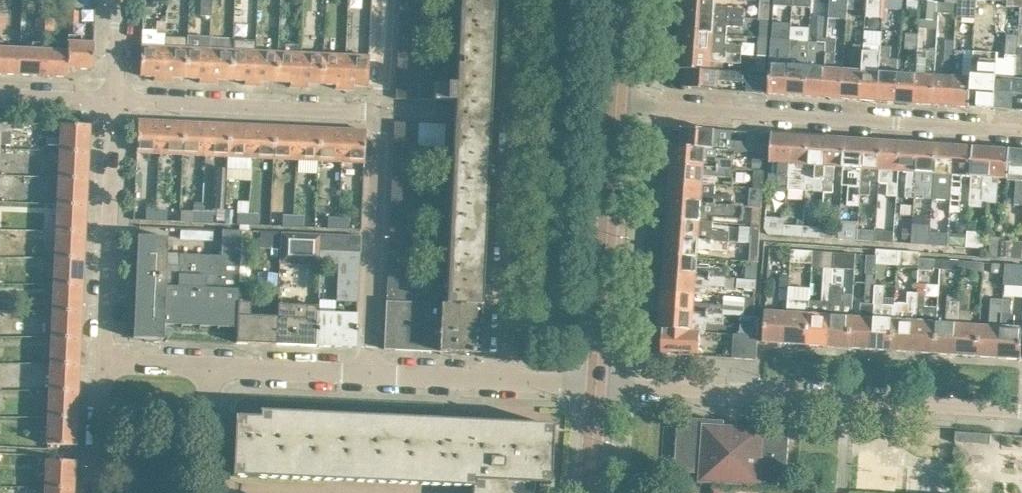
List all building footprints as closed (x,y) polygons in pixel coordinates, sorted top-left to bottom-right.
[(200,22),(210,22),(211,0),(201,0),(200,22)] [(399,10),(423,11),(423,0),(400,0),(399,10)] [(421,85),(420,100),(455,101),(454,114),(454,124),(446,290),(446,304),(482,306),(489,126),(490,115),(495,0),(459,0),(458,23),(450,23),(448,73),(421,72),(421,85)] [(683,14),(746,18),(746,9),(715,6),(715,0),(684,0),(683,14)] [(768,19),(769,1),(761,0),(759,19),(768,19)] [(829,17),(847,18),(848,9),(849,0),(830,0),(829,17)] [(866,11),(867,0),(849,0),(848,9),(866,11)] [(885,0),(867,0),(866,11),(866,17),(884,19),(884,7),(885,0)] [(884,7),(903,9),(904,0),(885,0),(884,7)] [(907,11),(921,12),(922,0),(919,0),(907,0),(907,11)] [(921,12),(921,19),(935,20),(935,12),(939,13),(940,1),(922,0),(921,12)] [(977,0),(974,0),(958,0),(957,18),(975,19),(977,0)] [(1021,8),(1021,0),(1008,0),(1008,2),(1007,7),(1021,8)] [(940,1),(939,13),(957,14),(957,3),(940,1)] [(399,10),(399,24),(422,26),(423,11),(399,10)] [(79,11),(69,11),(69,23),(79,23),(79,11)] [(746,18),(683,14),(681,31),(728,34),(729,26),(745,27),(746,18)] [(809,41),(806,96),(823,97),(828,38),(829,17),(818,16),(816,42),(809,41)] [(45,31),(46,19),(36,18),(36,30),(45,31)] [(46,19),(45,31),(55,31),(56,19),(46,19)] [(759,19),(758,36),(767,37),(768,19),(759,19)] [(141,46),(140,76),(154,76),(154,81),(162,81),(164,38),(165,23),(156,22),(155,29),(142,29),(141,46)] [(399,24),(398,39),(422,40),(422,26),(399,24)] [(791,40),(787,94),(806,96),(809,41),(807,41),(808,28),(792,26),(791,40)] [(918,49),(915,103),(933,104),(935,76),(937,50),(924,50),(926,27),(920,27),(920,33),(918,49)] [(864,41),(860,99),(878,101),(882,46),(883,29),(865,28),(864,41)] [(728,34),(681,31),(680,49),(743,54),(744,44),(728,43),(728,34)] [(906,32),(905,48),(909,49),(918,49),(920,33),(906,32)] [(996,78),(994,108),(996,109),(1008,110),(1014,110),(1018,48),(1019,35),(1007,34),(1006,61),(997,61),(996,78)] [(68,35),(68,51),(69,51),(68,68),(92,69),(93,43),(81,42),(81,36),(68,35)] [(758,36),(757,55),(766,56),(767,37),(758,36)] [(172,77),(185,78),(187,39),(164,38),(162,81),(172,81),(172,77)] [(217,79),(231,80),(232,50),(233,40),(233,38),(210,38),(210,49),(208,83),(217,83),(217,79)] [(823,97),(842,98),(844,69),(834,68),(836,39),(828,38),(823,97)] [(398,39),(397,54),(421,55),(422,40),(398,39)] [(772,39),(768,93),(787,94),(791,40),(772,39)] [(935,76),(933,104),(951,105),(955,49),(956,39),(946,39),(944,76),(935,76)] [(244,85),(254,85),(255,51),(255,41),(233,40),(232,50),(231,80),(245,80),(244,85)] [(844,69),(842,98),(860,99),(864,41),(853,41),(851,69),(844,69)] [(19,74),(20,49),(7,48),(8,42),(0,42),(0,74),(19,74)] [(19,74),(43,76),(45,43),(32,43),(31,49),(20,49),(19,74)] [(67,77),(68,68),(69,51),(68,51),(56,50),(56,44),(45,43),(43,76),(67,77)] [(878,101),(897,102),(900,59),(890,59),(890,47),(882,46),(878,101)] [(187,48),(185,78),(199,78),(199,83),(208,83),(209,49),(187,48)] [(974,52),(970,107),(994,108),(996,78),(997,61),(998,50),(974,48),(974,50),(974,52)] [(1014,110),(1021,110),(1021,48),(1018,48),(1014,110)] [(743,54),(680,49),(679,69),(686,69),(711,69),(711,61),(743,63),(743,54)] [(900,59),(897,102),(915,103),(918,49),(909,49),(908,60),(900,59)] [(955,49),(951,105),(970,107),(974,52),(964,52),(964,50),(955,49)] [(255,51),(254,85),(262,85),(263,81),(276,82),(278,52),(255,51)] [(290,87),(299,87),(301,53),(278,52),(276,82),(290,82),(290,87)] [(301,53),(299,87),(308,88),(308,83),(322,84),(323,54),(301,53)] [(335,89),(345,89),(346,55),(323,54),(322,84),(335,84),(335,89)] [(397,69),(420,70),(421,55),(397,54),(397,69)] [(346,55),(345,89),(353,90),(353,85),(368,86),(369,56),(346,55)] [(765,73),(766,56),(757,55),(756,73),(765,73)] [(397,69),(396,83),(421,85),(421,72),(420,72),(420,70),(397,69)] [(747,83),(746,92),(764,93),(765,73),(756,73),(711,69),(686,69),(685,87),(717,90),(718,81),(747,83)] [(395,98),(420,100),(421,85),(396,83),(395,98)] [(138,120),(136,152),(159,153),(161,121),(138,120)] [(182,154),(183,122),(161,121),(159,153),(182,154)] [(205,155),(206,123),(183,122),(182,154),(205,155)] [(394,122),(394,134),(417,135),(418,123),(394,122)] [(227,156),(229,124),(206,123),(205,155),(227,156)] [(418,123),(417,135),(417,147),(444,148),(445,124),(418,123)] [(59,151),(88,152),(90,125),(79,125),(60,124),(59,151)] [(227,156),(226,179),(250,180),(251,158),(252,125),(229,124),(227,156)] [(252,125),(251,158),(273,158),(275,126),(252,125)] [(296,159),(297,127),(275,126),(273,158),(296,159)] [(319,161),(320,128),(297,127),(296,159),(319,161)] [(681,146),(681,147),(717,149),(766,153),(767,143),(746,141),(732,140),(732,131),(683,127),(681,146)] [(341,162),(343,129),(320,128),(319,161),(341,162)] [(341,162),(364,163),(366,130),(343,129),(341,162)] [(772,133),(769,180),(778,180),(778,188),(788,189),(792,135),(772,133)] [(394,134),(393,147),(417,148),(417,147),(417,135),(394,134)] [(810,136),(792,135),(788,189),(806,190),(808,165),(810,136)] [(810,136),(808,165),(806,190),(824,191),(828,137),(810,136)] [(828,137),(824,191),(833,191),(834,167),(845,167),(847,138),(828,137)] [(845,167),(844,186),(849,186),(848,205),(860,206),(861,194),(865,140),(847,138),(845,167)] [(870,181),(880,182),(881,170),(883,141),(865,140),(861,194),(869,194),(870,181)] [(898,196),(899,171),(902,142),(883,141),(881,170),(880,182),(880,183),(888,184),(887,195),(898,196)] [(902,142),(899,171),(908,172),(906,196),(916,197),(920,143),(902,142)] [(934,198),(938,144),(920,143),(916,197),(934,198)] [(934,198),(952,200),(956,146),(938,144),(934,198)] [(673,145),(672,164),(734,168),(734,159),(716,158),(717,149),(681,147),(681,146),(673,145)] [(972,176),(974,147),(956,146),(952,200),(952,211),(960,212),(961,200),(963,175),(972,176)] [(393,147),(392,160),(416,161),(417,148),(393,147)] [(972,176),(971,188),(980,188),(979,202),(988,203),(992,148),(974,147),(972,176)] [(1010,179),(1012,150),(992,148),(988,203),(998,203),(999,179),(1010,179)] [(1021,206),(1021,150),(1012,150),(1010,179),(1010,180),(1016,181),(1015,205),(1021,206)] [(87,179),(88,152),(59,151),(58,178),(87,179)] [(761,169),(762,157),(753,157),(753,169),(761,169)] [(392,160),(392,173),(416,174),(416,161),(392,160)] [(672,164),(670,182),(702,185),(703,175),(716,176),(733,178),(734,168),(672,164)] [(218,167),(215,208),(217,208),(223,208),(225,168),(218,167)] [(754,170),(754,180),(764,180),(765,171),(754,170)] [(392,173),(391,186),(415,187),(416,174),(392,173)] [(57,204),(86,205),(87,179),(58,178),(57,204)] [(670,182),(669,201),(731,205),(732,195),(715,194),(715,186),(702,185),(670,182)] [(391,186),(391,199),(414,200),(415,187),(391,186)] [(750,188),(749,206),(753,207),(762,207),(764,189),(753,188),(750,188)] [(391,199),(390,212),(414,213),(414,200),(391,199)] [(669,201),(668,219),(713,222),(713,218),(740,220),(741,206),(731,205),(669,201)] [(179,210),(179,221),(202,222),(202,211),(203,202),(193,202),(193,210),(179,210)] [(237,202),(237,224),(248,225),(248,213),(249,202),(237,202)] [(85,232),(86,205),(57,204),(55,231),(85,232)] [(753,207),(752,225),(761,226),(762,207),(753,207)] [(146,209),(145,220),(156,221),(156,210),(146,209)] [(156,210),(156,221),(166,221),(166,220),(167,210),(156,210)] [(202,211),(202,222),(212,223),(213,211),(202,211)] [(390,212),(389,225),(413,226),(414,213),(390,212)] [(248,213),(248,225),(258,225),(258,214),(248,213)] [(282,215),(282,226),(293,227),(293,226),(293,215),(282,215)] [(293,215),(293,227),(303,227),(304,216),(293,215)] [(327,228),(338,229),(339,217),(327,217),(327,228)] [(339,217),(338,229),(348,229),(349,218),(339,217)] [(767,217),(766,228),(770,235),(784,236),(785,225),(786,218),(767,217)] [(668,219),(667,237),(728,241),(729,231),(713,230),(713,222),(668,219)] [(841,229),(840,240),(857,241),(858,229),(859,222),(841,221),(841,229)] [(913,238),(913,245),(930,246),(931,233),(932,226),(914,224),(914,229),(913,238)] [(389,225),(389,237),(413,239),(413,226),(389,225)] [(752,225),(751,243),(760,243),(761,226),(752,225)] [(804,226),(785,225),(784,236),(803,238),(804,226)] [(804,226),(803,238),(821,239),(822,228),(804,226)] [(841,229),(822,228),(821,239),(840,240),(841,229)] [(183,240),(213,240),(214,230),(183,229),(183,240)] [(876,231),(858,229),(857,241),(876,243),(876,231)] [(905,229),(905,237),(913,238),(914,229),(905,229)] [(237,327),(238,303),(239,275),(241,231),(222,230),(221,255),(179,253),(179,266),(166,265),(168,237),(167,237),(137,235),(133,338),(163,339),(163,337),(163,328),(164,324),(237,327)] [(54,257),(84,259),(85,232),(55,231),(54,257)] [(260,248),(280,248),(281,232),(260,231),(260,248)] [(876,231),(876,243),(894,244),(895,232),(876,231)] [(321,234),(281,232),(280,248),(279,261),(319,263),(320,251),(321,234)] [(969,236),(968,249),(984,250),(985,233),(969,232),(969,236)] [(931,233),(930,246),(949,248),(950,234),(931,233)] [(361,236),(360,236),(321,234),(320,251),(360,253),(361,236)] [(969,236),(950,234),(949,248),(968,249),(969,236)] [(389,237),(388,250),(412,251),(413,239),(389,237)] [(667,237),(665,256),(697,258),(697,248),(728,251),(728,241),(667,237)] [(989,251),(989,257),(1007,259),(1007,255),(1005,255),(1006,244),(1002,243),(1002,238),(990,237),(989,251)] [(1006,244),(1005,255),(1007,255),(1007,259),(1021,260),(1021,242),(1012,241),(1012,244),(1006,244)] [(751,243),(750,262),(754,262),(759,263),(760,243),(751,243)] [(877,265),(899,266),(900,251),(876,249),(875,256),(878,256),(877,265)] [(388,250),(388,263),(412,264),(412,251),(388,250)] [(792,263),(813,264),(814,252),(793,250),(792,258),(792,263)] [(320,251),(319,263),(338,264),(359,265),(360,253),(320,251)] [(919,259),(919,252),(900,251),(899,266),(918,268),(918,270),(920,271),(921,259),(919,259)] [(834,253),(814,252),(813,264),(813,269),(822,269),(820,301),(811,300),(808,345),(828,346),(832,288),(833,268),(834,253)] [(834,253),(833,268),(854,270),(855,254),(834,253)] [(665,256),(664,274),(725,278),(726,268),(709,267),(710,265),(696,264),(697,258),(665,256)] [(82,285),(84,259),(54,257),(53,284),(82,285)] [(921,259),(920,270),(934,271),(934,268),(935,260),(921,259)] [(941,270),(963,271),(963,262),(942,260),(941,270)] [(746,266),(745,280),(757,281),(759,263),(754,262),(754,266),(746,266)] [(963,262),(963,271),(977,272),(977,263),(963,262)] [(388,263),(387,276),(411,277),(412,264),(388,263)] [(338,264),(338,276),(359,277),(359,265),(338,264)] [(992,273),(1006,274),(1006,265),(992,264),(992,273)] [(1006,274),(1005,285),(1021,286),(1021,266),(1006,265),(1006,274)] [(411,277),(410,289),(411,289),(411,290),(411,303),(440,304),(446,304),(446,290),(420,289),(421,272),(411,272),(411,277)] [(664,274),(663,292),(695,294),(708,295),(708,286),(725,287),(737,288),(757,289),(757,281),(745,280),(725,278),(664,274)] [(852,316),(850,348),(871,349),(876,286),(876,275),(865,275),(864,304),(860,304),(859,317),(852,316)] [(338,276),(337,289),(358,290),(359,277),(338,276)] [(387,276),(386,289),(411,290),(411,289),(410,289),(411,277),(387,276)] [(52,311),(81,312),(82,285),(53,284),(52,311)] [(876,286),(871,349),(893,350),(897,303),(897,299),(882,299),(883,287),(876,286)] [(832,288),(828,346),(850,348),(852,316),(854,295),(843,294),(844,289),(832,288)] [(337,289),(337,301),(358,302),(358,290),(337,289)] [(411,290),(386,289),(386,302),(411,303),(411,290)] [(663,292),(661,310),(724,315),(725,305),(694,303),(695,294),(663,292)] [(897,303),(893,350),(914,352),(918,294),(907,294),(906,304),(897,303)] [(725,305),(724,315),(750,317),(755,318),(756,298),(725,296),(725,305)] [(938,322),(936,353),(957,355),(961,297),(947,296),(945,323),(938,322)] [(918,297),(914,352),(936,353),(938,322),(939,309),(925,308),(925,297),(918,297)] [(957,355),(978,356),(980,325),(971,324),(972,312),(968,312),(969,298),(961,297),(957,355)] [(811,300),(789,299),(788,312),(786,343),(808,345),(811,300)] [(980,325),(978,356),(1000,358),(1004,300),(991,299),(990,326),(980,325)] [(1000,358),(1021,359),(1021,345),(1021,328),(1013,327),(1014,315),(1011,315),(1012,300),(1004,300),(1000,358)] [(384,349),(438,351),(440,304),(411,303),(386,302),(384,349)] [(238,303),(237,327),(236,342),(276,344),(277,316),(249,315),(250,303),(238,303)] [(278,304),(277,316),(276,344),(316,346),(317,312),(317,306),(278,304)] [(440,304),(438,351),(480,353),(482,306),(446,304),(440,304)] [(661,310),(660,329),(664,329),(701,331),(705,331),(706,323),(723,324),(724,315),(661,310)] [(80,339),(81,312),(52,311),(51,337),(80,339)] [(766,311),(764,342),(786,343),(788,312),(766,311)] [(357,314),(317,312),(316,346),(356,348),(357,314)] [(759,318),(755,318),(750,317),(749,335),(758,335),(759,318)] [(701,331),(664,329),(662,353),(699,355),(701,331)] [(734,334),(733,358),(756,359),(758,341),(758,335),(749,335),(734,334)] [(49,364),(79,365),(80,339),(51,337),(49,364)] [(78,392),(79,365),(49,364),(48,390),(78,392)] [(47,417),(77,418),(78,392),(48,390),(47,417)] [(511,422),(511,423),(259,411),(259,418),(234,416),(232,476),(472,487),(471,492),(533,492),(534,484),(550,484),(552,425),(538,424),(511,422)] [(75,445),(77,418),(47,417),(46,444),(75,445)] [(680,417),(678,417),(674,471),(700,473),(700,481),(760,485),(778,486),(779,478),(786,479),(790,425),(754,422),(754,428),(741,427),(724,426),(725,420),(680,417)] [(956,431),(955,442),(990,445),(991,434),(990,434),(956,431)] [(44,487),(74,488),(75,461),(45,460),(44,487)]
